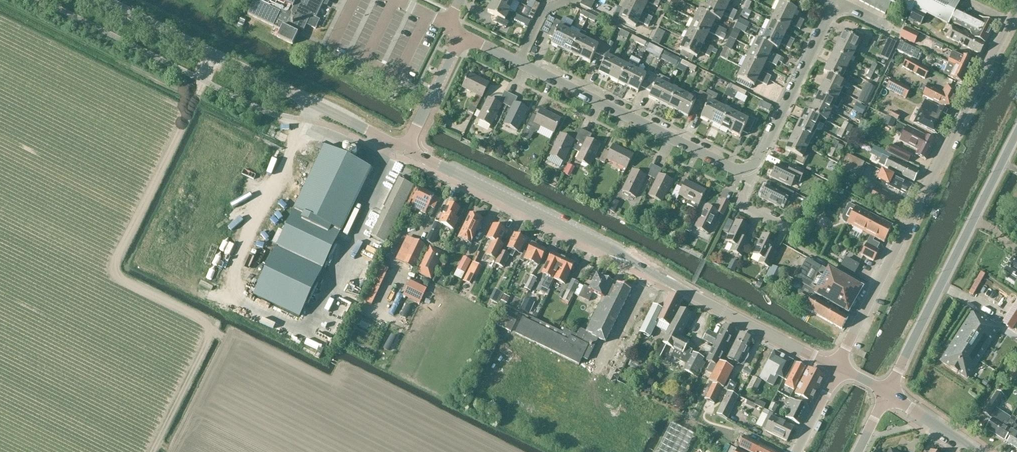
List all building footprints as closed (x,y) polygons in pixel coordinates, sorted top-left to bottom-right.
[(278,38),(293,46),(299,34),(294,31),(296,28),(304,32),(312,16),(317,19),(326,0),(253,0),(246,14),(281,31),(278,38)] [(512,0),(494,0),(493,3),(510,11),(515,1),(512,0)] [(594,5),(585,0),(583,0),(580,5),(591,10),(594,5)] [(652,19),(642,14),(645,9),(628,0),(623,10),(650,23),(652,19)] [(628,0),(645,9),(648,4),(657,8),(660,4),(652,0),(628,0)] [(708,4),(735,17),(737,13),(727,8),(730,2),(726,0),(710,0),(708,4)] [(870,7),(875,9),(880,0),(873,0),(870,7)] [(886,1),(884,0),(880,0),(875,9),(880,12),(886,1)] [(947,25),(949,21),(954,11),(959,1),(957,0),(884,0),(886,1),(891,3),(911,14),(914,8),(947,25)] [(891,3),(886,1),(880,12),(885,15),(891,3)] [(505,21),(510,11),(493,3),(488,12),(497,17),(495,23),(506,29),(509,23),(505,21)] [(780,3),(775,13),(802,26),(804,22),(794,17),(797,11),(780,3)] [(723,16),(733,21),(735,17),(708,4),(703,13),(716,20),(720,22),(723,16)] [(648,27),(650,23),(623,10),(618,20),(635,28),(638,23),(648,27)] [(716,20),(703,13),(699,11),(694,21),(721,34),(724,36),(726,31),(713,25),(716,20)] [(966,16),(954,11),(949,21),(976,35),(974,38),(985,43),(993,25),(979,18),(977,22),(966,16)] [(913,12),(909,21),(920,26),(924,17),(913,12)] [(790,26),(800,31),(802,26),(775,13),(771,23),(787,31),(790,26)] [(550,31),(548,36),(553,39),(551,44),(561,49),(569,32),(571,28),(573,22),(564,18),(561,23),(556,20),(550,31)] [(739,19),(735,29),(739,31),(744,21),(739,19)] [(694,21),(689,31),(706,39),(709,34),(719,39),(719,38),(721,34),(694,21)] [(785,36),(787,31),(771,23),(766,33),(792,46),(794,41),(785,36)] [(951,27),(946,38),(979,54),(984,44),(951,27)] [(734,29),(730,37),(734,40),(739,31),(734,29)] [(901,38),(913,44),(917,35),(905,29),(901,38)] [(706,39),(689,31),(685,40),(711,54),(712,53),(716,55),(717,51),(704,44),(706,39)] [(579,37),(569,32),(561,49),(570,54),(579,37)] [(579,37),(570,54),(580,58),(588,42),(583,39),(586,34),(581,32),(579,37)] [(790,50),(792,46),(766,33),(761,42),(773,48),(773,49),(778,51),(781,45),(790,50)] [(843,34),(838,44),(855,52),(860,42),(867,46),(870,41),(855,34),(852,39),(843,34)] [(632,36),(630,41),(637,44),(640,40),(632,36)] [(730,38),(724,48),(729,51),(730,50),(731,51),(736,41),(730,38)] [(647,43),(640,40),(637,44),(645,48),(647,43)] [(709,58),(711,54),(685,40),(680,50),(682,51),(680,56),(692,62),(694,57),(696,59),(699,53),(709,58)] [(756,40),(752,50),(779,63),(779,62),(782,64),(784,59),(781,58),(781,59),(771,54),(773,49),(773,48),(761,42),(756,40)] [(594,45),(588,42),(580,58),(590,63),(595,54),(600,57),(606,45),(596,41),(594,45)] [(919,51),(900,43),(897,51),(915,59),(919,51)] [(838,44),(833,54),(850,62),(855,52),(838,44)] [(599,73),(608,78),(617,61),(607,57),(612,48),(606,45),(600,57),(606,59),(599,73)] [(649,45),(645,53),(650,55),(654,48),(649,45)] [(730,58),(727,56),(729,51),(724,48),(720,57),(729,61),(730,58)] [(747,52),(745,55),(746,58),(747,58),(747,59),(764,68),(766,63),(776,68),(779,63),(752,50),(751,51),(749,51),(747,52)] [(953,53),(948,64),(955,67),(967,73),(969,70),(971,70),(973,66),(972,64),(973,63),(953,53)] [(833,54),(828,63),(845,72),(850,62),(833,54)] [(627,66),(618,83),(628,88),(636,71),(641,62),(631,57),(627,66)] [(761,73),(764,68),(747,59),(742,69),(769,82),(771,78),(761,73)] [(907,59),(902,67),(924,80),(929,72),(907,59)] [(608,78),(618,83),(627,66),(617,61),(608,78)] [(932,65),(925,61),(923,66),(930,70),(932,65)] [(828,63),(824,73),(828,75),(833,78),(840,82),(840,81),(845,83),(847,84),(849,81),(842,77),(845,72),(828,63)] [(873,64),(869,71),(874,74),(877,66),(873,64)] [(967,73),(955,67),(950,78),(962,84),(967,73)] [(767,87),(769,82),(742,69),(737,79),(739,80),(737,83),(750,89),(752,86),(754,87),(757,82),(767,87)] [(646,90),(648,86),(654,75),(648,72),(646,76),(636,71),(628,88),(638,93),(641,87),(646,90)] [(472,107),(471,106),(468,112),(474,114),(477,109),(489,84),(469,74),(466,81),(463,88),(477,96),(472,107)] [(659,77),(654,75),(648,86),(646,90),(651,93),(649,98),(659,103),(667,86),(657,81),(659,77)] [(828,75),(823,85),(840,94),(843,88),(847,90),(850,85),(847,84),(845,83),(840,81),(840,82),(833,78),(828,75)] [(910,90),(891,80),(886,89),(905,99),(910,90)] [(864,83),(860,91),(871,96),(875,89),(864,83)] [(823,85),(819,94),(840,105),(842,100),(838,98),(840,94),(823,85)] [(928,87),(923,96),(950,110),(959,91),(947,85),(942,94),(928,87)] [(667,86),(659,103),(668,108),(677,91),(678,88),(674,86),(672,89),(667,86)] [(706,109),(701,119),(711,124),(719,107),(713,104),(718,95),(708,90),(706,95),(700,106),(706,109)] [(668,108),(678,113),(686,96),(677,91),(668,108)] [(868,103),(871,96),(860,91),(856,98),(868,103)] [(695,104),(700,106),(706,95),(700,92),(699,95),(694,92),(691,98),(686,96),(678,113),(688,118),(695,104)] [(500,103),(507,107),(512,96),(506,93),(500,103)] [(819,94),(813,105),(830,113),(834,107),(838,109),(840,105),(819,94)] [(512,109),(505,125),(517,131),(528,110),(515,104),(517,99),(512,96),(507,107),(512,109)] [(489,100),(478,121),(491,127),(501,106),(489,100)] [(925,101),(914,124),(937,135),(949,112),(925,101)] [(856,104),(852,112),(862,116),(862,115),(864,116),(867,110),(856,104)] [(809,114),(826,122),(830,113),(813,105),(809,114)] [(719,107),(711,124),(720,128),(729,112),(730,108),(726,106),(724,110),(719,107)] [(729,112),(720,128),(730,133),(738,117),(740,112),(735,110),(731,108),(730,108),(729,112)] [(537,118),(532,115),(527,126),(521,138),(526,141),(531,139),(533,134),(538,132),(540,127),(554,134),(557,128),(561,120),(541,110),(537,118)] [(805,111),(800,121),(817,129),(819,124),(824,126),(826,122),(809,114),(805,111)] [(893,112),(890,117),(895,120),(897,121),(900,116),(893,112)] [(738,117),(730,133),(740,138),(743,133),(748,136),(756,120),(750,117),(745,115),(743,119),(738,117)] [(817,129),(800,121),(795,131),(812,139),(815,140),(817,142),(819,137),(814,135),(817,129)] [(849,124),(844,122),(841,129),(845,131),(850,134),(853,127),(848,125),(849,124)] [(918,151),(916,156),(925,160),(935,142),(907,127),(900,142),(918,151)] [(580,154),(577,161),(590,167),(600,146),(588,140),(590,135),(580,129),(574,140),(579,143),(575,151),(580,154)] [(813,145),(815,140),(812,139),(795,131),(790,141),(807,149),(810,143),(813,145)] [(561,136),(551,156),(563,163),(574,142),(561,136)] [(790,141),(785,151),(790,153),(788,158),(793,161),(796,162),(804,166),(806,161),(808,156),(805,154),(807,149),(790,141)] [(892,145),(887,153),(891,154),(907,163),(910,157),(911,155),(892,145)] [(630,164),(634,156),(614,146),(610,153),(605,151),(599,162),(605,165),(607,160),(627,170),(630,164)] [(299,318),(323,269),(340,232),(371,169),(325,147),(294,210),(295,210),(254,296),(299,318)] [(906,167),(908,164),(873,147),(870,154),(887,163),(885,168),(914,182),(918,173),(906,167)] [(840,153),(835,150),(831,148),(828,155),(837,160),(840,153)] [(854,168),(861,171),(865,163),(847,154),(840,168),(851,174),(854,168)] [(657,181),(649,197),(662,203),(673,182),(660,176),(663,170),(652,165),(647,176),(657,181)] [(800,183),(805,173),(792,167),(790,170),(777,165),(771,178),(791,187),(795,181),(800,183)] [(633,171),(623,192),(624,193),(625,195),(628,197),(630,196),(636,199),(646,178),(633,171)] [(882,171),(877,181),(907,196),(912,186),(882,171)] [(371,237),(376,239),(385,244),(414,186),(399,179),(385,208),(371,237)] [(677,200),(679,196),(689,201),(687,206),(696,210),(702,200),(706,192),(686,182),(682,189),(677,187),(672,198),(677,200)] [(778,194),(766,188),(761,198),(781,208),(785,201),(789,203),(794,193),(781,187),(778,194)] [(420,189),(417,194),(411,207),(425,214),(428,207),(429,207),(430,207),(434,209),(439,199),(434,197),(434,196),(420,189)] [(706,207),(695,228),(708,235),(718,214),(723,216),(730,204),(723,200),(716,213),(706,207)] [(805,200),(799,213),(805,216),(811,203),(805,200)] [(449,204),(442,218),(444,219),(442,224),(454,230),(456,225),(453,224),(460,209),(454,206),(449,204)] [(844,221),(846,223),(848,224),(871,236),(866,245),(861,255),(873,262),(878,251),(870,247),(874,238),(884,243),(893,227),(849,204),(846,210),(847,210),(843,217),(843,219),(844,221)] [(471,244),(477,230),(478,231),(481,229),(481,222),(482,220),(470,214),(468,219),(467,222),(466,222),(459,238),(471,244)] [(825,228),(829,219),(821,215),(817,225),(825,228)] [(733,246),(730,252),(741,257),(748,242),(743,239),(748,228),(736,222),(726,242),(733,246)] [(435,223),(426,242),(432,245),(441,226),(435,223)] [(493,242),(486,255),(497,260),(501,251),(504,246),(499,244),(505,231),(494,225),(487,239),(493,242)] [(501,251),(497,260),(495,264),(504,268),(510,256),(513,258),(515,252),(519,254),(526,240),(514,234),(507,249),(508,249),(507,254),(501,251)] [(760,259),(758,264),(769,268),(776,253),(771,251),(776,241),(763,235),(753,255),(760,259)] [(413,240),(402,263),(414,269),(418,262),(426,246),(413,240)] [(525,260),(531,263),(538,267),(545,251),(537,247),(537,246),(532,243),(527,253),(524,252),(520,261),(524,262),(525,260)] [(430,247),(417,274),(431,280),(444,254),(430,247)] [(553,280),(553,279),(563,258),(551,252),(541,274),(544,275),(542,279),(545,280),(541,287),(548,291),(553,280)] [(464,257),(457,270),(465,274),(472,261),(464,257)] [(565,285),(575,263),(563,258),(553,279),(558,282),(565,285)] [(854,274),(859,266),(845,258),(841,266),(854,274)] [(1009,275),(1006,279),(1014,284),(1016,280),(1016,261),(1012,258),(1004,271),(1009,275)] [(848,313),(862,289),(829,269),(827,271),(807,259),(794,280),(815,292),(814,294),(815,294),(806,310),(841,330),(847,319),(837,313),(839,308),(848,313)] [(481,266),(474,262),(467,276),(475,280),(481,266)] [(593,294),(602,275),(591,270),(581,288),(593,294)] [(602,275),(593,294),(605,300),(614,281),(602,275)] [(531,276),(524,289),(531,292),(537,279),(531,276)] [(572,280),(562,300),(570,303),(579,284),(572,280)] [(619,308),(630,314),(640,295),(628,290),(619,308)] [(497,291),(492,301),(497,304),(502,293),(497,291)] [(527,294),(523,302),(519,311),(525,314),(534,297),(527,294)] [(666,333),(678,308),(683,301),(670,294),(662,310),(653,305),(639,333),(649,338),(650,337),(652,338),(656,330),(654,329),(655,327),(666,333)] [(640,295),(630,314),(642,320),(651,301),(640,295)] [(1001,325),(1016,336),(1016,300),(1001,325)] [(689,342),(680,337),(692,315),(680,309),(661,343),(653,359),(657,362),(665,346),(675,350),(671,357),(687,365),(684,371),(695,377),(698,378),(704,367),(706,363),(702,362),(704,359),(693,353),(692,356),(690,355),(692,351),(686,348),(689,342)] [(501,313),(495,324),(511,332),(516,321),(501,313)] [(948,349),(940,361),(950,368),(950,369),(957,374),(957,373),(967,379),(974,369),(974,370),(975,369),(974,368),(979,362),(979,361),(988,347),(988,348),(989,347),(988,346),(997,334),(998,333),(997,333),(1000,329),(980,316),(977,320),(971,316),(972,314),(973,314),(972,313),(970,317),(969,316),(969,317),(969,318),(966,322),(965,323),(963,327),(962,327),(962,328),(959,332),(958,333),(959,333),(956,337),(955,337),(955,338),(952,342),(951,343),(952,343),(951,345),(953,346),(950,350),(948,349)] [(719,362),(735,331),(724,326),(707,361),(717,366),(712,377),(714,378),(711,384),(712,385),(722,389),(723,390),(728,380),(733,369),(719,362)] [(707,331),(703,340),(713,345),(718,336),(707,331)] [(752,340),(740,334),(727,359),(739,365),(742,360),(744,361),(746,360),(747,359),(748,358),(748,357),(748,355),(748,354),(746,353),(752,340)] [(508,347),(503,357),(522,366),(526,357),(508,347)] [(487,351),(481,362),(487,365),(493,354),(487,351)] [(774,351),(769,360),(759,379),(773,386),(778,377),(783,379),(792,361),(774,351)] [(503,357),(498,367),(517,376),(522,366),(503,357)] [(805,368),(792,361),(783,379),(787,381),(785,386),(794,390),(805,368)] [(498,367),(493,376),(512,386),(517,376),(498,367)] [(795,394),(803,398),(811,402),(823,379),(823,377),(808,369),(795,394)] [(560,370),(555,380),(567,386),(572,376),(560,370)] [(572,376),(567,386),(580,392),(585,382),(572,376)] [(753,378),(746,391),(754,395),(756,393),(757,393),(759,391),(757,390),(761,382),(753,378)] [(555,380),(550,390),(563,396),(567,386),(555,380)] [(723,390),(723,391),(728,393),(736,398),(739,393),(737,392),(737,391),(730,388),(733,382),(728,380),(723,390)] [(714,404),(722,389),(712,385),(705,400),(714,404)] [(567,386),(563,396),(575,402),(580,392),(567,386)] [(550,390),(545,400),(558,406),(563,396),(550,390)] [(1009,420),(1011,418),(996,409),(1004,397),(997,392),(988,406),(983,414),(992,420),(986,429),(995,435),(1004,422),(1007,424),(1009,420)] [(563,396),(558,406),(570,412),(575,402),(563,396)] [(789,405),(786,411),(789,413),(786,418),(799,425),(808,408),(790,399),(787,404),(789,405)] [(545,400),(541,409),(553,416),(558,406),(545,400)] [(757,400),(754,405),(763,410),(766,405),(757,400)] [(722,403),(716,415),(727,420),(733,409),(728,406),(722,403)] [(771,403),(768,411),(775,414),(778,407),(771,403)] [(558,406),(553,416),(566,422),(570,412),(558,406)] [(541,409),(536,419),(548,425),(553,416),(541,409)] [(609,414),(604,424),(623,433),(627,423),(609,414)] [(553,416),(548,425),(561,432),(566,422),(553,416)] [(786,442),(790,434),(793,428),(772,418),(765,431),(786,442)] [(1015,425),(1015,424),(1009,420),(1007,424),(1004,422),(995,435),(1016,449),(1016,426),(1015,425)] [(604,424),(599,433),(618,443),(623,433),(604,424)] [(671,424),(656,451),(687,451),(695,436),(671,424)] [(712,424),(708,431),(713,434),(717,427),(712,424)] [(594,443),(612,451),(613,451),(618,443),(599,433),(594,443)] [(739,447),(749,451),(775,451),(744,437),(739,447)] [(590,451),(612,451),(594,443),(590,451)]
